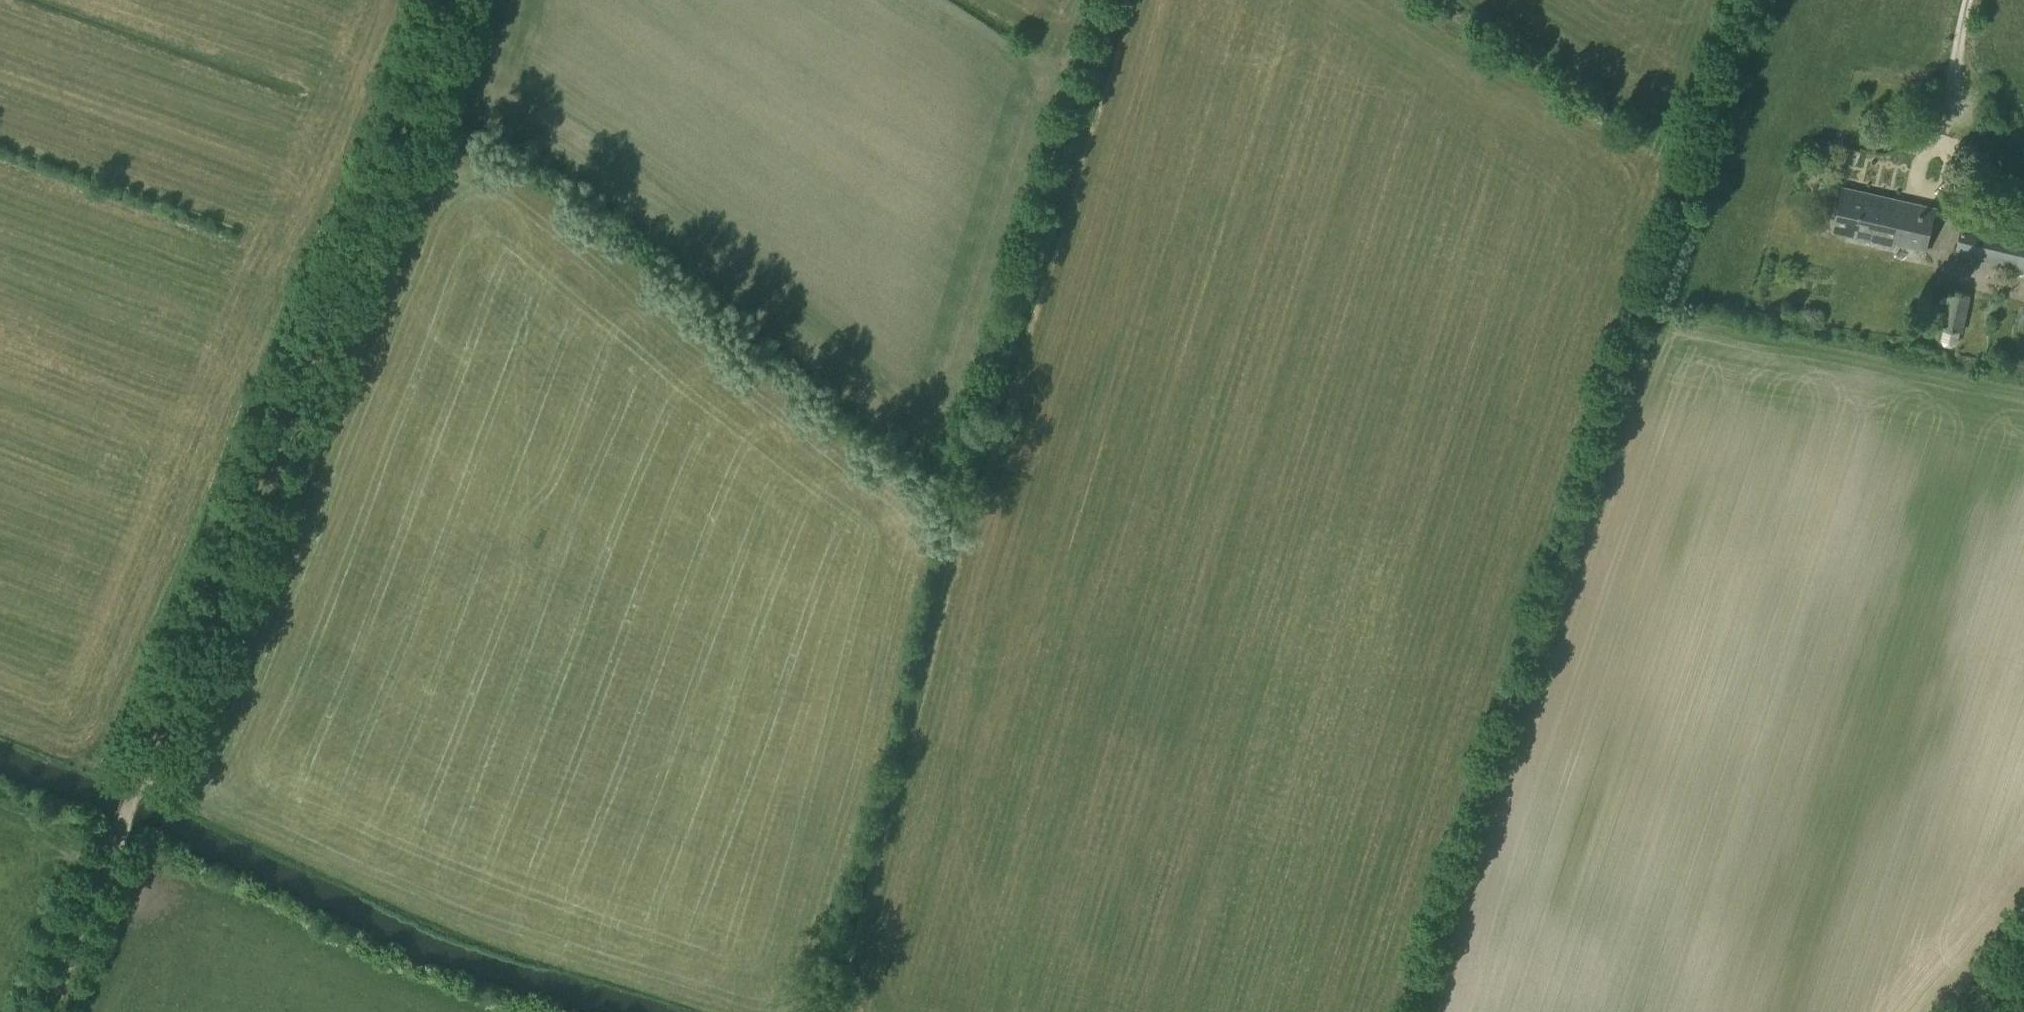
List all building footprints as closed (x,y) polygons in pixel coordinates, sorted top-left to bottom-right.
[(1925,250),(1934,210),(1844,190),(1835,233),(1895,246),(1895,243),(1925,250)] [(1956,343),(1958,330),(1961,331),(1968,298),(1949,294),(1942,327),(1945,328),(1942,341),(1946,345),(1952,346),(1956,343)] [(1995,314),(1997,303),(1989,301),(1986,313),(1995,314)]
